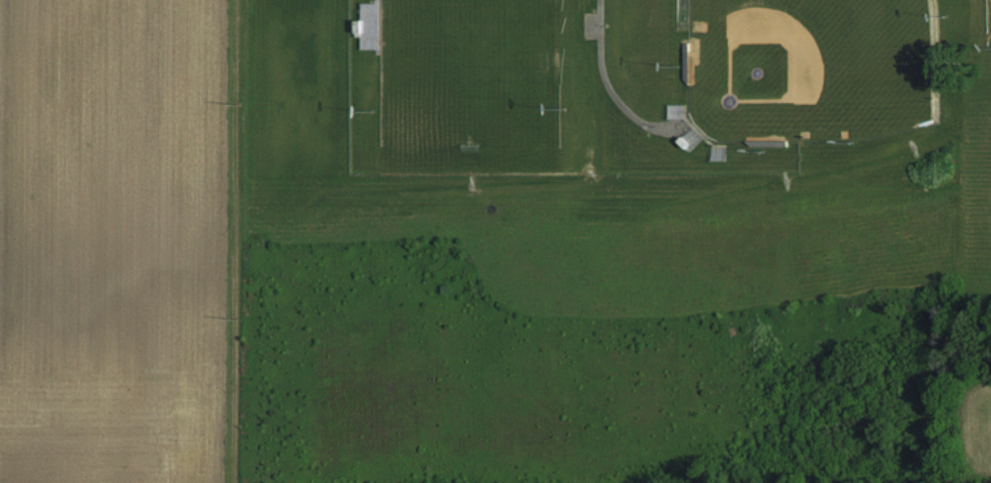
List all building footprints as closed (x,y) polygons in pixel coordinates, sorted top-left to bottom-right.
[(364,22),(359,22),(359,38),(364,38),(364,50),(378,50),(379,4),(364,4),(364,22)]
